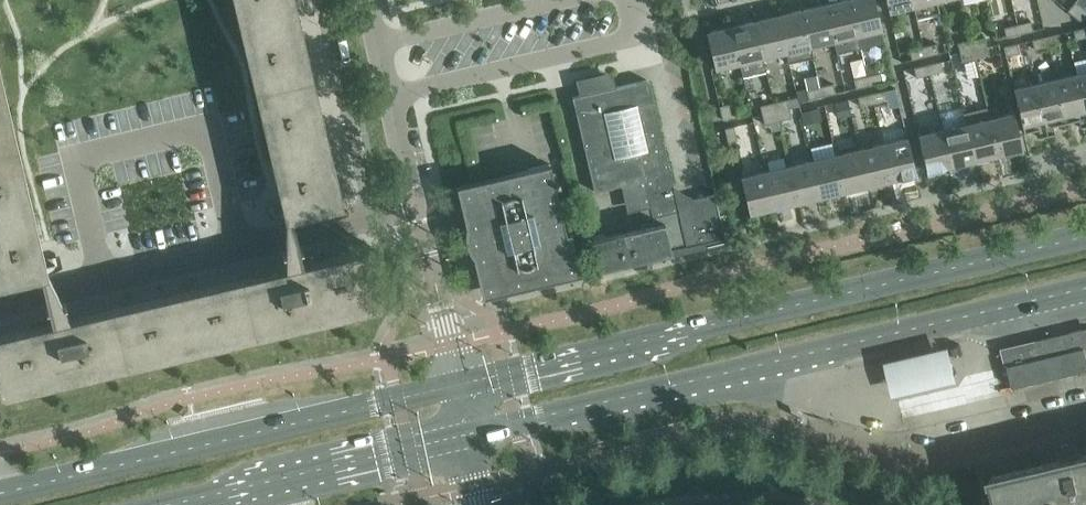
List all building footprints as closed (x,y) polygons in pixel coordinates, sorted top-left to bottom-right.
[(283,183),(277,185),(278,186),(283,185),(291,217),(344,205),(343,203),(338,204),(290,0),(240,0),(283,183)] [(834,40),(837,53),(860,47),(857,34),(849,0),(842,0),(825,4),(834,40)] [(857,34),(882,29),(875,0),(849,0),(857,34)] [(913,5),(912,0),(886,0),(889,11),(913,5)] [(913,5),(916,18),(940,13),(937,0),(912,0),(913,5)] [(1067,10),(1077,18),(1085,7),(1084,8),(1074,2),(1067,10)] [(825,4),(802,9),(811,45),(834,40),(825,4)] [(1077,18),(1079,19),(1085,18),(1085,7),(1077,18)] [(779,15),(788,51),(791,62),(814,57),(811,45),(802,9),(779,15)] [(779,15),(754,21),(763,57),(788,51),(779,15)] [(731,26),(739,62),(742,75),(766,70),(763,57),(754,21),(731,26)] [(1031,21),(1018,24),(1020,33),(1033,30),(1031,21)] [(1020,33),(1018,24),(1004,27),(1006,36),(1020,33)] [(715,68),(739,62),(731,26),(707,32),(715,68)] [(1073,29),(1076,39),(1085,36),(1085,26),(1073,29)] [(1059,33),(1046,36),(1048,45),(1061,42),(1059,33)] [(958,43),(962,61),(989,55),(985,36),(958,43)] [(1048,45),(1046,36),(1032,39),(1034,49),(1048,45)] [(937,43),(923,46),(925,56),(939,52),(937,43)] [(1004,46),(1006,55),(1020,52),(1017,43),(1004,46)] [(925,56),(923,46),(909,50),(910,52),(912,59),(925,56)] [(941,61),(927,64),(930,74),(943,70),(941,61)] [(930,74),(927,64),(914,67),(916,77),(930,74)] [(1076,74),(1085,117),(1085,71),(1076,74)] [(881,72),(868,75),(870,84),(883,81),(881,72)] [(1056,79),(1066,122),(1079,119),(1081,127),(1085,126),(1085,117),(1076,74),(1056,79)] [(679,221),(665,224),(671,253),(724,241),(724,242),(725,241),(714,195),(713,195),(713,196),(693,201),(689,198),(676,201),(648,81),(646,79),(609,88),(606,75),(582,80),(585,94),(572,97),(593,191),(620,185),(623,196),(636,193),(639,209),(649,207),(651,217),(677,212),(679,221)] [(870,84),(868,75),(854,78),(856,88),(870,84)] [(1056,79),(1035,83),(1047,135),(1055,133),(1053,125),(1066,122),(1056,79)] [(833,83),(820,86),(822,95),(835,92),(833,83)] [(1047,135),(1035,83),(1014,88),(1024,132),(1038,129),(1039,137),(1047,135)] [(822,95),(820,86),(806,89),(808,98),(822,95)] [(885,90),(872,93),(874,103),(887,100),(885,90)] [(874,103),(872,93),(858,97),(860,106),(874,103)] [(43,276),(35,244),(41,242),(40,241),(35,242),(0,95),(0,286),(43,276)] [(760,105),(765,123),(792,117),(787,98),(760,105)] [(720,105),(723,119),(732,117),(729,103),(720,105)] [(823,105),(802,110),(804,119),(825,114),(823,105)] [(963,113),(966,124),(974,160),(999,154),(990,118),(987,107),(963,113)] [(1014,112),(990,118),(999,154),(1023,148),(1014,112)] [(966,124),(943,129),(951,165),(974,160),(966,124)] [(725,128),(728,142),(738,139),(734,126),(725,128)] [(951,165),(943,129),(918,135),(927,171),(951,165)] [(908,137),(883,142),(892,179),(916,174),(908,137)] [(883,142),(860,148),(868,185),(892,179),(883,142)] [(860,148),(836,154),(845,191),(868,185),(860,148)] [(836,154),(812,160),(821,197),(845,191),(836,154)] [(812,160),(789,165),(797,202),(821,197),(812,160)] [(550,163),(456,185),(466,226),(465,231),(465,235),(466,239),(466,242),(467,245),(468,248),(470,252),(473,256),(483,297),(581,274),(571,231),(567,232),(555,185),(560,184),(559,179),(554,180),(550,163)] [(789,165),(765,171),(774,208),(797,202),(789,165)] [(774,208),(765,171),(741,177),(750,214),(774,208)] [(663,224),(628,232),(636,262),(671,253),(665,224),(663,224)] [(636,262),(628,232),(590,240),(598,271),(636,262)] [(1,396),(3,395),(2,390),(379,301),(380,306),(382,306),(368,247),(366,248),(367,253),(297,270),(295,265),(274,270),(275,276),(83,321),(81,315),(60,320),(61,326),(0,340),(0,391),(1,396)] [(1005,350),(1009,369),(1008,369),(1009,370),(1010,370),(1013,384),(1012,384),(1012,385),(1013,385),(1014,387),(1063,375),(1085,370),(1085,331),(1005,350)] [(884,355),(893,391),(961,375),(953,339),(884,355)] [(992,476),(994,482),(993,482),(998,503),(999,504),(1085,504),(1085,454),(992,476)]
